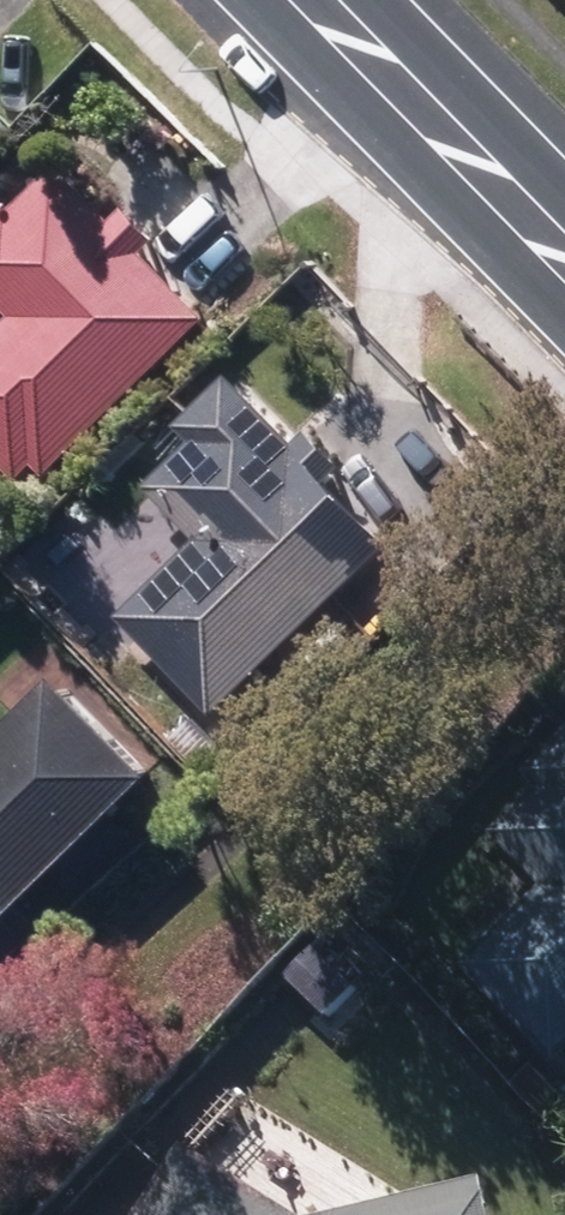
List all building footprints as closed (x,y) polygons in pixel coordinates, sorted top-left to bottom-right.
[(17,486),(34,471),(46,482),(205,323),(142,259),(155,245),(122,209),(107,225),(51,169),(7,213),(0,206),(0,311),(10,321),(0,331),(0,469),(17,486)] [(115,621),(210,719),(383,548),(324,488),(340,470),(303,434),(290,447),(223,380),(172,429),(189,447),(144,492),(194,543),(115,621)] [(80,654),(108,682),(130,661),(102,632),(80,654)] [(75,664),(0,738),(0,966),(65,901),(44,880),(74,850),(92,869),(153,808),(127,783),(160,749),(75,664)] [(552,1075),(564,1062),(564,733),(471,823),(541,897),(458,975),(552,1075)] [(280,983),(327,1025),(374,972),(326,930),(280,983)] [(510,1090),(538,1122),(559,1103),(531,1071),(510,1090)] [(180,1155),(143,1214),(277,1214),(180,1155)] [(480,1189),(367,1214),(486,1214),(480,1189)]
